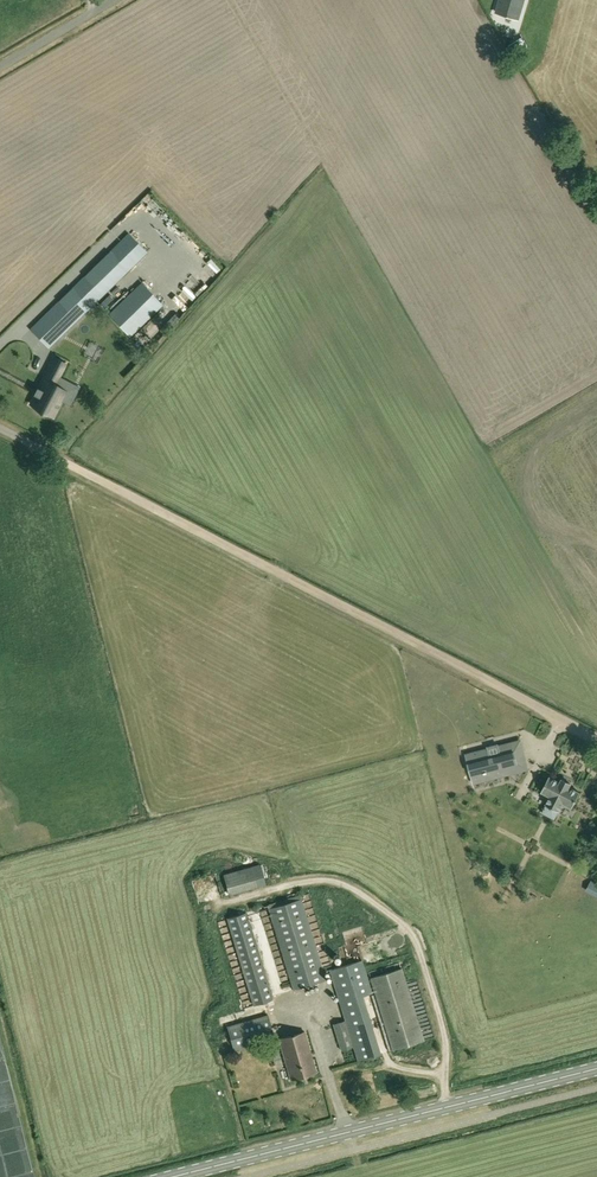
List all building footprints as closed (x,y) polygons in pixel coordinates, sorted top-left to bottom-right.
[(496,12),(498,13),(516,18),(519,19),(525,0),(499,0),(496,12)] [(523,51),(517,41),(509,46),(515,56),(523,51)] [(152,205),(144,209),(152,224),(160,220),(152,205)] [(129,233),(40,321),(32,329),(46,343),(54,335),(58,339),(147,252),(129,233)] [(204,276),(209,272),(199,260),(194,265),(204,276)] [(183,272),(169,285),(178,294),(191,281),(183,272)] [(201,280),(191,290),(199,298),(209,287),(201,280)] [(131,337),(144,324),(164,305),(142,282),(109,314),(131,337)] [(65,364),(55,358),(39,388),(38,388),(34,395),(35,395),(31,404),(35,406),(53,416),(66,391),(54,385),(65,364)] [(466,754),(471,775),(504,766),(506,775),(528,769),(526,760),(517,762),(514,751),(511,751),(509,743),(498,746),(498,744),(488,747),(488,749),(466,754)] [(550,796),(546,805),(542,812),(555,819),(563,803),(572,807),(580,793),(569,787),(571,783),(562,779),(560,782),(549,777),(541,792),(550,796)] [(591,880),(591,881),(587,888),(596,893),(596,883),(591,880)] [(326,979),(300,895),(268,905),(294,989),(326,979)] [(246,912),(227,918),(254,1005),(273,1000),(246,912)] [(331,969),(341,1001),(371,992),(372,992),(362,960),(331,969)] [(402,968),(371,977),(393,1050),(424,1040),(402,968)] [(268,1015),(227,1026),(234,1050),(275,1038),(268,1015)] [(305,1031),(279,1039),(286,1062),(288,1061),(290,1068),(288,1068),(291,1079),(316,1072),(312,1058),(310,1059),(309,1055),(311,1054),(305,1031)]
